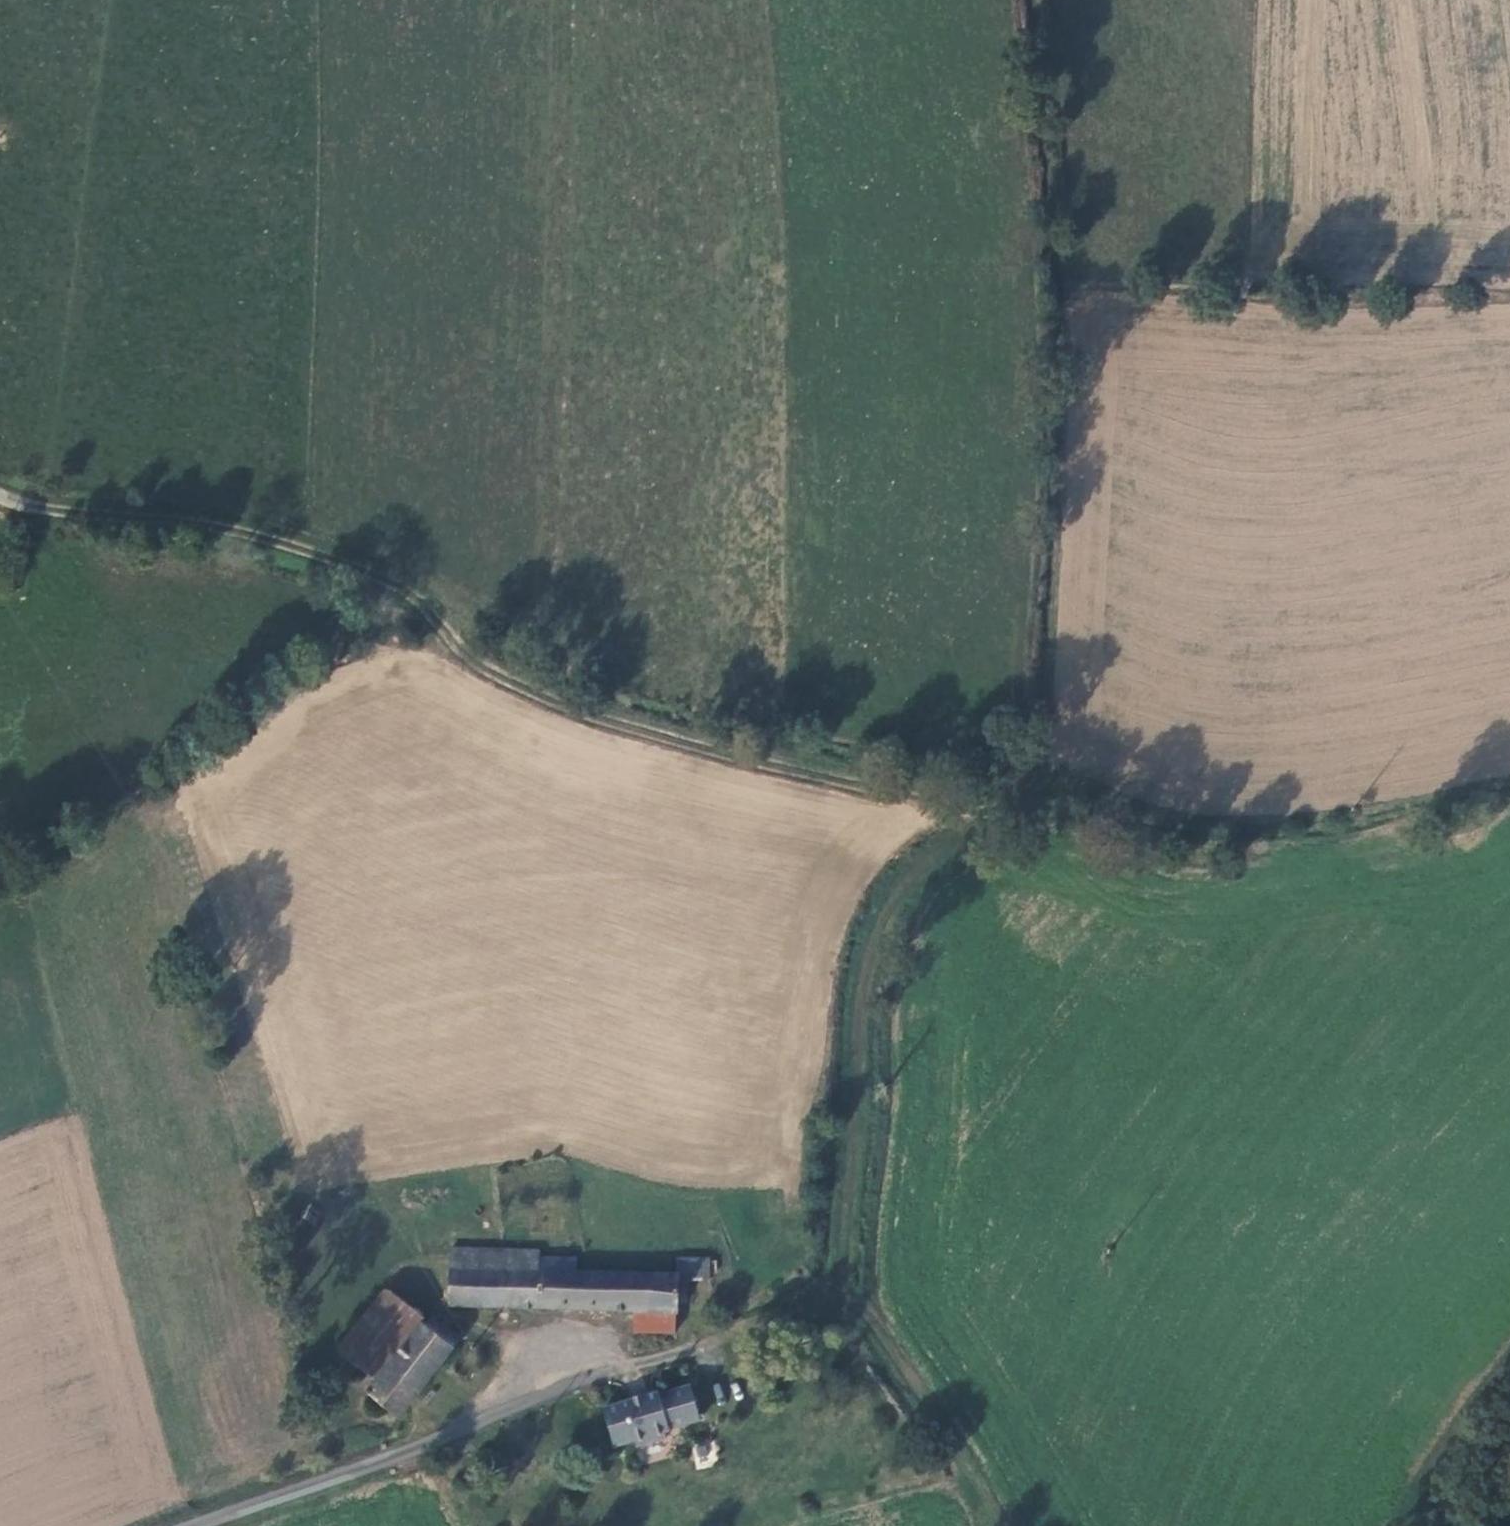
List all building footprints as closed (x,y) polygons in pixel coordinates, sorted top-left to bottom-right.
[(452,1303),(641,1309),(677,1310),(679,1303),(679,1304),(683,1306),(686,1306),(690,1304),(692,1302),(692,1292),(688,1289),(679,1290),(679,1277),(579,1271),(579,1260),(539,1258),(539,1251),(454,1247),(452,1303)] [(394,1294),(342,1350),(376,1381),(424,1325),(427,1322),(394,1294)] [(641,1309),(640,1331),(677,1333),(677,1310),(641,1309)] [(468,1342),(439,1316),(428,1328),(457,1354),(468,1342)] [(367,1391),(400,1419),(457,1354),(428,1328),(424,1325),(376,1381),(367,1391)] [(688,1380),(607,1404),(619,1448),(668,1433),(665,1426),(699,1417),(688,1380)]
